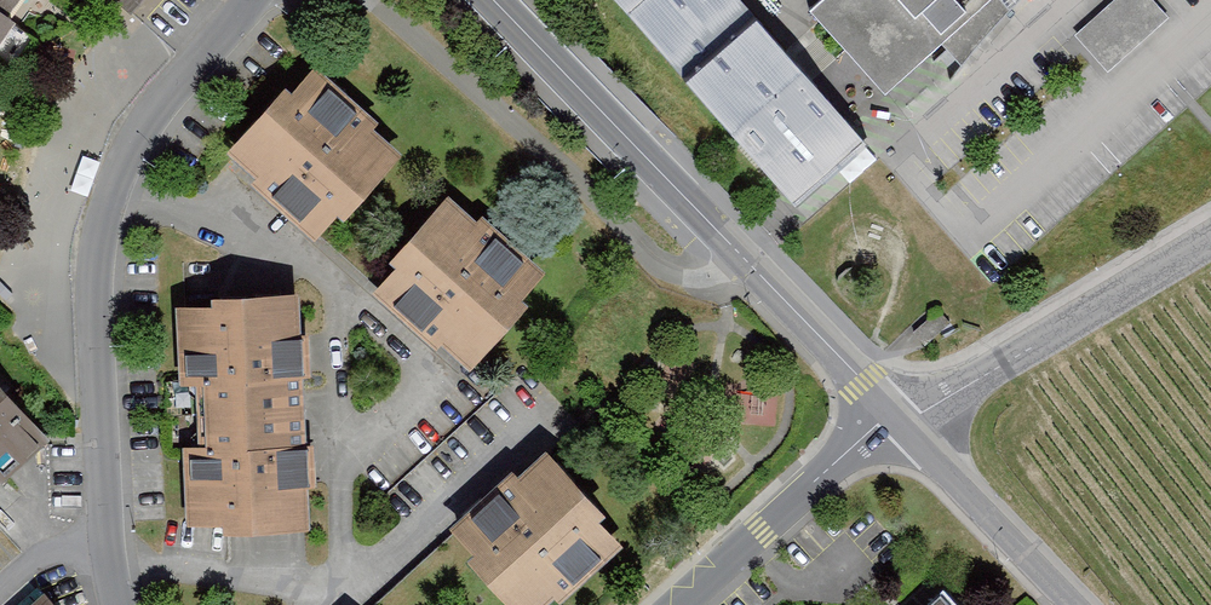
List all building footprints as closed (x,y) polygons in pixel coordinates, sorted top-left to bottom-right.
[(18,0),(0,0),(0,26),(18,0)] [(127,23),(146,0),(101,0),(127,23)] [(778,188),(851,117),(747,0),(614,0),(778,188)] [(881,92),(983,0),(813,0),(805,8),(881,92)] [(1171,19),(1157,0),(1111,0),(1074,27),(1103,67),(1171,19)] [(285,96),(234,153),(265,180),(258,187),(314,236),(333,214),(342,222),(401,155),(377,133),(383,125),(321,70),(292,103),(285,96)] [(450,198),(395,257),(402,263),(375,293),(439,352),(445,345),(471,369),(531,303),(523,295),(542,275),(484,221),(480,225),(450,198)] [(219,307),(185,309),(189,381),(210,380),(214,450),(189,451),(193,527),(311,521),(298,291),(219,295),(219,307)] [(36,444),(0,405),(0,478),(36,444)] [(462,523),(483,544),(474,553),(526,604),(545,604),(560,591),(568,600),(626,543),(598,514),(604,507),(550,453),(524,479),(515,470),(462,523)] [(23,604),(41,604),(41,603),(34,595),(23,604)] [(919,604),(935,604),(928,597),(919,604)]
